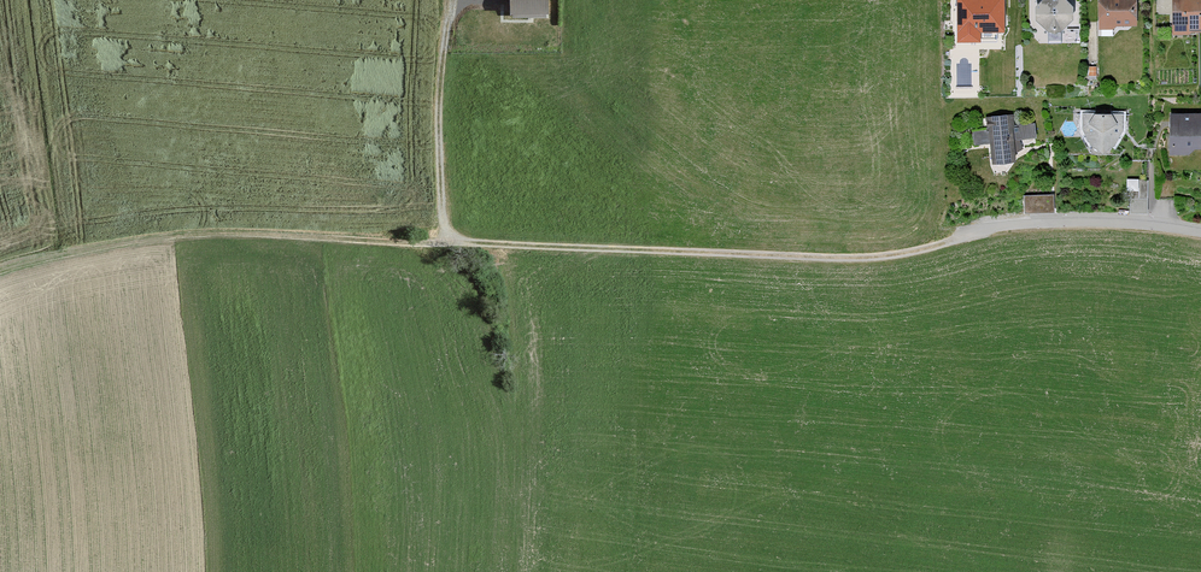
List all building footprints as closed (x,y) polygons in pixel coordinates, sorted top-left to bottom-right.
[(549,0),(513,0),(513,16),(549,17),(549,0)] [(997,0),(951,0),(951,41),(974,42),(974,31),(997,32),(997,0)] [(1035,7),(1036,20),(1050,33),(1060,33),(1073,20),(1073,7),(1066,0),(1043,0),(1035,7)] [(1091,29),(1110,29),(1110,25),(1128,25),(1128,0),(1091,0),(1091,29)] [(1168,35),(1200,34),(1200,0),(1166,0),(1168,35)] [(1083,113),(1082,130),(1091,147),(1103,154),(1115,146),(1123,131),(1124,114),(1083,113)] [(1007,124),(1007,114),(979,115),(980,129),(966,129),(967,144),(982,143),(982,162),(1007,161),(1006,151),(1016,151),(1016,138),(1030,137),(1030,123),(1007,124)] [(1181,155),(1185,148),(1199,148),(1200,115),(1164,114),(1163,155),(1181,155)] [(1047,211),(1047,195),(1021,196),(1022,212),(1047,211)]
